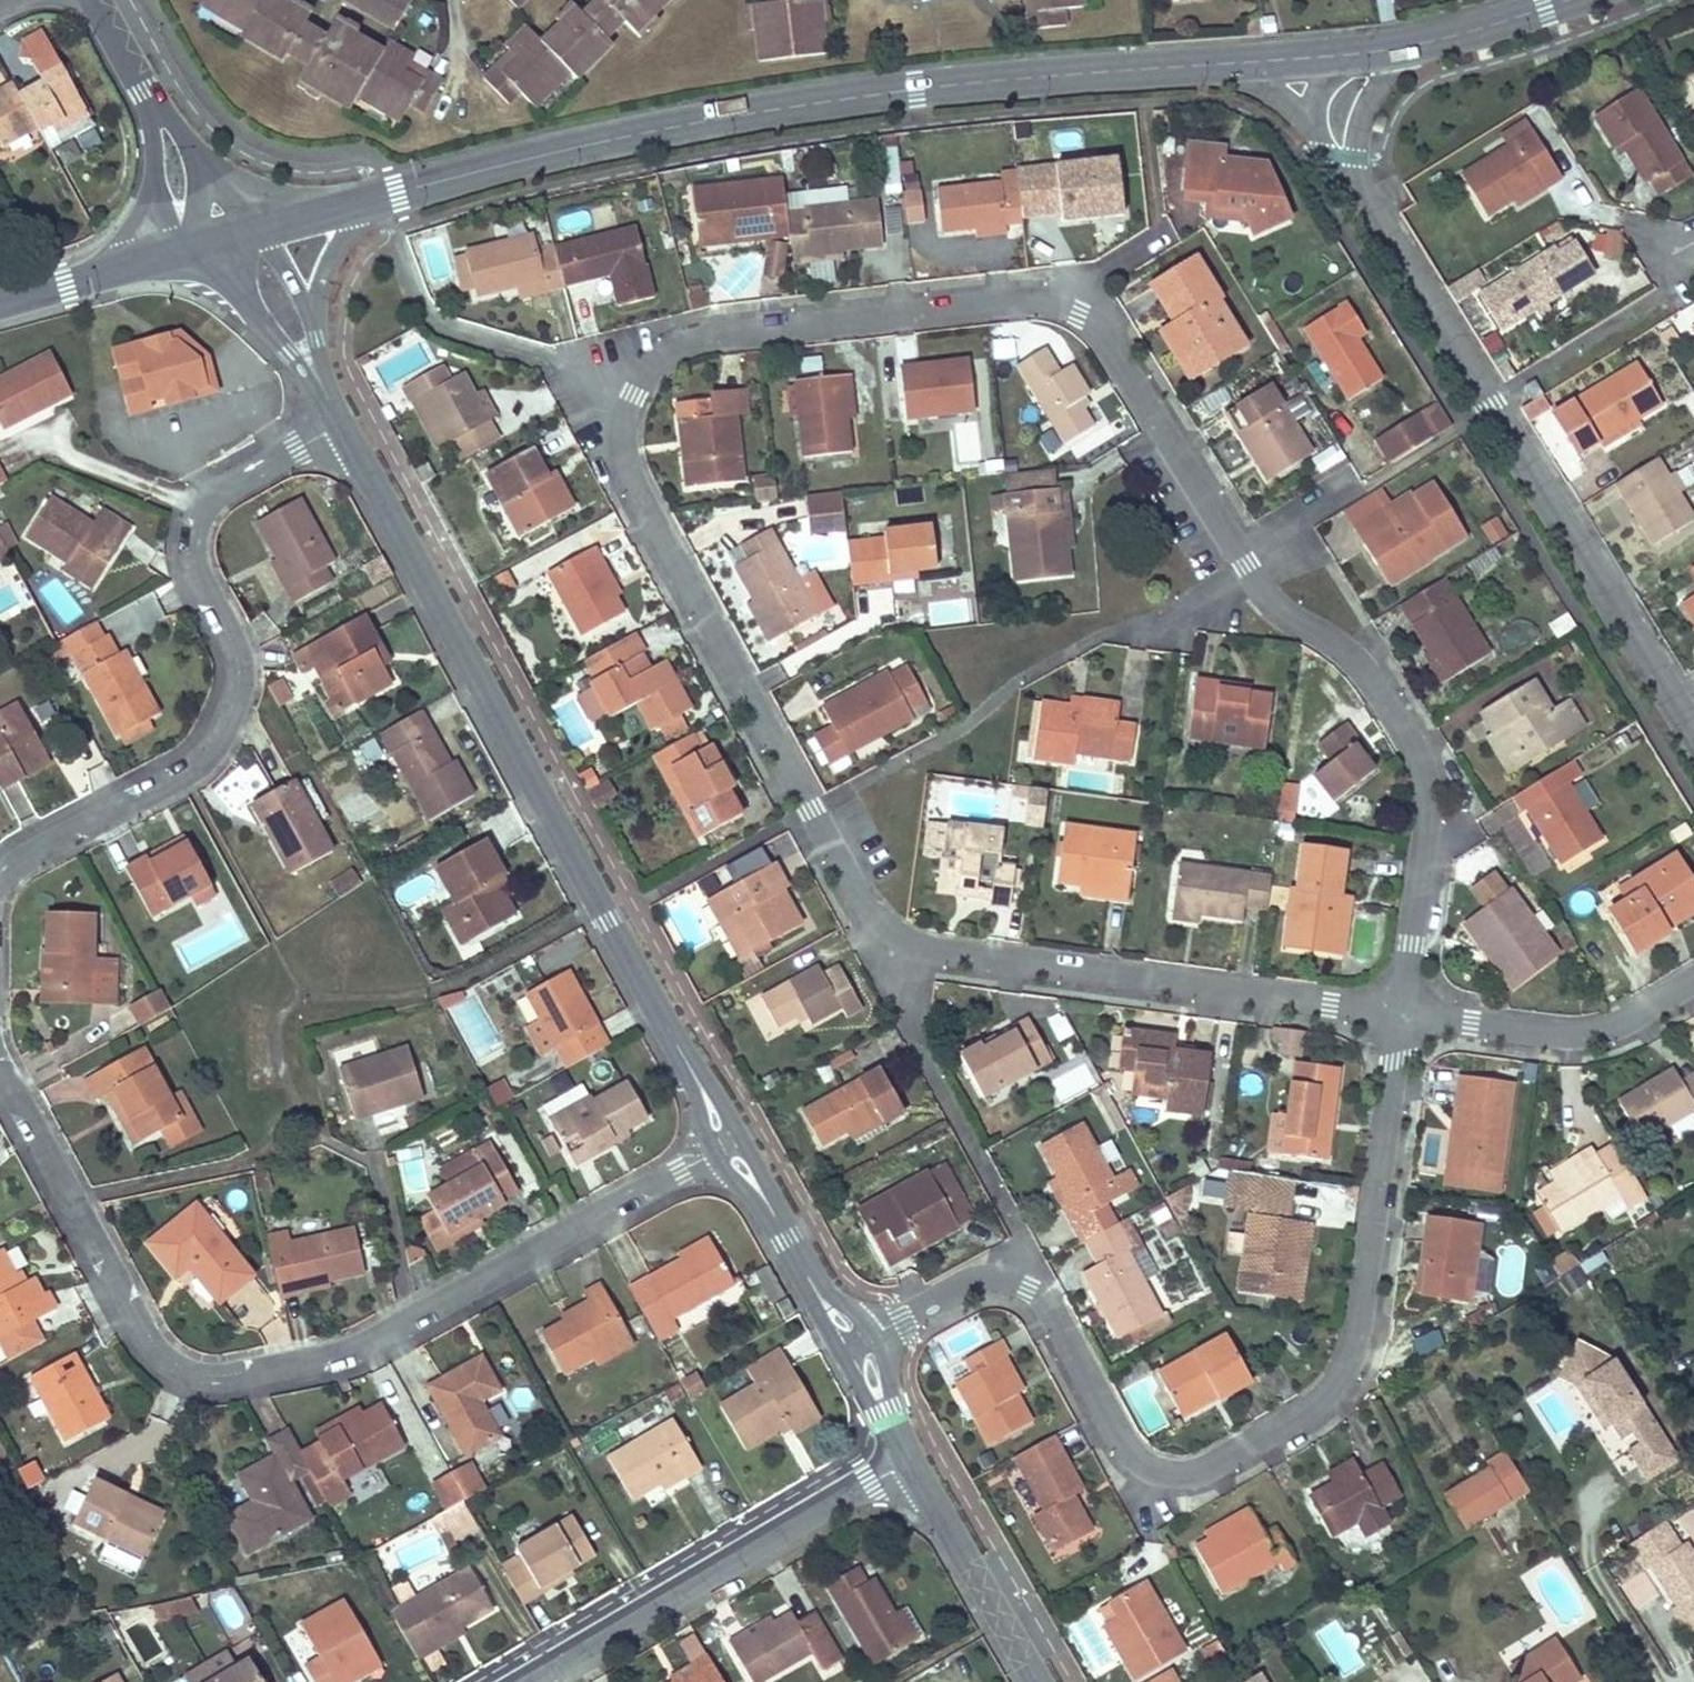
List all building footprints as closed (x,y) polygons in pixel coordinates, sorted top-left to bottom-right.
[(201,5),(231,24),(234,17),(247,24),(244,30),(239,37),(281,62),(287,53),(303,26),(308,18),(288,6),(278,0),(204,0),(201,5)] [(288,6),(308,18),(312,11),(292,0),(288,6)] [(394,29),(411,0),(344,0),(394,29)] [(517,8),(525,0),(509,0),(517,8)] [(583,17),(605,39),(623,21),(602,0),(600,0),(583,17)] [(623,21),(636,34),(655,15),(670,0),(602,0),(623,21)] [(753,5),(756,30),(760,61),(824,54),(820,23),(818,0),(792,0),(770,3),(753,5)] [(820,23),(828,23),(826,0),(818,0),(820,23)] [(1027,13),(1037,12),(1036,0),(1026,0),(1027,13)] [(1037,12),(1027,13),(1030,32),(1065,28),(1064,10),(1083,7),(1083,0),(1036,0),(1037,12)] [(555,20),(560,25),(575,9),(571,4),(555,20)] [(756,30),(753,5),(744,6),(748,31),(756,30)] [(503,75),(496,67),(484,80),(509,104),(520,93),(535,108),(570,73),(577,81),(612,46),(605,39),(583,17),(575,9),(560,25),(542,43),(526,27),(505,48),(510,52),(518,60),(503,75)] [(655,15),(636,34),(640,39),(659,20),(655,15)] [(234,17),(231,24),(244,30),(247,24),(234,17)] [(337,18),(334,23),(355,36),(359,30),(337,18)] [(309,65),(300,81),(322,94),(349,109),(355,99),(359,92),(372,99),(368,107),(398,124),(409,105),(424,114),(441,83),(425,74),(421,82),(403,72),(408,64),(412,57),(387,43),(382,51),(355,36),(334,23),(325,38),(309,65)] [(303,26),(287,53),(309,65),(325,38),(303,26)] [(32,87),(18,95),(37,129),(40,133),(52,126),(63,121),(67,128),(89,116),(41,31),(22,41),(19,59),(37,61),(45,75),(39,78),(41,82),(45,89),(36,95),(32,87)] [(510,52),(496,67),(503,75),(518,60),(510,52)] [(425,74),(408,64),(403,72),(421,82),(425,74)] [(322,94),(300,81),(297,86),(318,99),(322,94)] [(41,82),(32,87),(36,95),(45,89),(41,82)] [(3,146),(37,129),(18,95),(11,83),(0,89),(0,141),(3,146)] [(1593,117),(1612,150),(1621,145),(1626,153),(1646,185),(1650,183),(1659,196),(1690,178),(1680,162),(1661,131),(1636,91),(1593,117)] [(359,92),(355,99),(368,107),(372,99),(359,92)] [(1537,101),(1527,107),(1531,114),(1542,107),(1538,101),(1537,101)] [(63,121),(52,126),(56,134),(67,128),(63,121)] [(1502,136),(1508,146),(1532,132),(1526,121),(1502,136)] [(1680,162),(1693,154),(1693,153),(1675,122),(1661,131),(1680,162)] [(1532,132),(1508,146),(1460,175),(1485,217),(1511,200),(1539,183),(1544,190),(1561,179),(1532,132)] [(894,135),(880,137),(880,149),(882,149),(896,147),(894,135)] [(1188,145),(1184,190),(1218,193),(1217,208),(1241,210),(1245,220),(1254,236),(1291,219),(1265,165),(1222,161),(1223,148),(1188,145)] [(1621,145),(1612,150),(1618,158),(1626,153),(1621,145)] [(896,147),(882,149),(885,179),(900,178),(896,147)] [(914,174),(913,161),(903,162),(904,175),(914,174)] [(1116,161),(1055,168),(1060,216),(1061,221),(1123,215),(1116,161)] [(1060,216),(1055,168),(1017,172),(1022,220),(1060,216)] [(940,234),(976,230),(1005,227),(1023,225),(1022,220),(1017,172),(1000,174),(1000,182),(936,189),(940,234)] [(782,182),(692,191),(696,236),(767,230),(768,238),(789,236),(788,224),(782,182)] [(1539,183),(1511,200),(1516,207),(1544,190),(1539,183)] [(1218,193),(1184,190),(1183,201),(1203,203),(1203,216),(1245,220),(1241,210),(1217,208),(1218,193)] [(790,197),(792,211),(852,204),(850,191),(790,197)] [(925,223),(922,192),(907,193),(911,225),(925,223)] [(852,204),(792,211),(787,211),(794,264),(812,262),(811,254),(841,251),(881,247),(877,201),(852,204)] [(904,237),(902,209),(885,210),(888,239),(904,237)] [(1005,227),(976,230),(976,238),(1006,235),(1005,227)] [(635,230),(555,249),(557,257),(564,286),(610,275),(620,273),(623,284),(627,304),(651,298),(635,230)] [(767,230),(696,236),(697,246),(768,238),(767,230)] [(1608,232),(1605,258),(1620,260),(1623,234),(1608,232)] [(477,297),(517,287),(544,281),(547,291),(564,287),(564,286),(557,257),(539,261),(533,237),(466,253),(477,297)] [(1555,286),(1569,277),(1575,286),(1592,276),(1582,259),(1573,245),(1556,255),(1552,249),(1476,296),(1499,332),(1529,314),(1541,306),(1560,294),(1555,286)] [(841,251),(811,254),(812,262),(842,259),(841,251)] [(1151,285),(1174,323),(1176,326),(1182,323),(1187,330),(1176,338),(1193,364),(1238,336),(1215,299),(1219,297),(1194,257),(1151,285)] [(620,273),(610,275),(613,286),(623,284),(620,273)] [(544,281),(517,287),(519,298),(547,291),(544,281)] [(623,284),(613,286),(618,306),(627,304),(623,284)] [(687,300),(690,312),(699,311),(707,310),(704,296),(687,300)] [(1356,339),(1350,329),(1359,323),(1346,302),(1304,330),(1349,401),(1382,379),(1356,339)] [(1541,306),(1529,314),(1532,320),(1545,312),(1541,306)] [(1176,326),(1174,323),(1161,332),(1189,378),(1244,344),(1238,336),(1193,364),(1176,338),(1187,330),(1182,323),(1176,326)] [(1270,323),(1264,326),(1280,351),(1286,348),(1270,323)] [(1359,323),(1350,329),(1356,339),(1365,333),(1359,323)] [(1669,328),(1657,335),(1664,347),(1676,340),(1669,328)] [(180,331),(144,341),(146,349),(174,342),(199,360),(205,384),(149,399),(151,408),(217,389),(208,355),(180,331)] [(146,349),(144,341),(110,350),(128,415),(151,408),(149,399),(205,384),(199,360),(174,342),(146,349)] [(1082,410),(1077,401),(1085,397),(1088,394),(1071,366),(1059,373),(1043,349),(1016,367),(1054,430),(1063,445),(1093,426),(1082,410)] [(761,352),(743,354),(745,364),(762,362),(761,352)] [(2,429),(70,394),(49,356),(0,380),(0,426),(2,429)] [(820,357),(792,360),(794,374),(822,371),(820,357)] [(917,374),(917,368),(899,370),(905,420),(974,412),(968,360),(939,365),(940,370),(917,374)] [(1580,452),(1596,443),(1592,436),(1630,414),(1634,420),(1660,404),(1636,364),(1572,402),(1580,417),(1565,427),(1580,452)] [(939,365),(917,368),(917,374),(940,370),(939,365)] [(403,387),(411,403),(423,396),(448,443),(450,442),(489,421),(477,398),(462,373),(450,380),(442,366),(403,387)] [(794,382),(795,387),(798,417),(803,457),(850,452),(845,419),(842,393),(851,392),(848,376),(794,382)] [(1533,381),(1521,387),(1530,401),(1541,395),(1533,381)] [(1306,383),(1302,386),(1308,396),(1312,393),(1306,383)] [(1268,386),(1225,413),(1268,481),(1311,454),(1268,386)] [(1302,386),(1296,389),(1302,399),(1308,396),(1302,386)] [(798,417),(795,387),(788,388),(791,418),(798,417)] [(745,414),(742,390),(711,394),(711,400),(713,418),(735,416),(745,414)] [(489,421),(450,442),(461,463),(503,440),(493,420),(500,416),(486,392),(477,398),(489,421)] [(851,392),(842,393),(845,419),(854,418),(851,392)] [(1530,401),(1525,405),(1533,418),(1549,408),(1541,395),(1530,401)] [(423,396),(411,403),(436,449),(448,443),(423,396)] [(1308,396),(1302,399),(1340,459),(1307,480),(1311,486),(1350,462),(1308,396)] [(1085,397),(1077,401),(1082,410),(1090,406),(1085,397)] [(677,404),(678,422),(688,421),(696,488),(744,483),(735,416),(713,418),(711,400),(677,404)] [(1525,405),(1519,408),(1527,422),(1533,418),(1525,405)] [(1592,436),(1596,443),(1634,420),(1630,414),(1592,436)] [(1419,416),(1379,441),(1393,464),(1433,438),(1419,416)] [(688,421),(678,422),(687,490),(696,488),(688,421)] [(1063,445),(1054,430),(1037,441),(1046,455),(1063,445)] [(553,487),(547,477),(532,450),(486,475),(521,537),(574,507),(561,482),(553,487)] [(1655,459),(1615,483),(1652,544),(1692,520),(1676,493),(1667,479),(1655,459)] [(1667,479),(1676,493),(1693,481),(1693,471),(1690,465),(1667,479)] [(1003,476),(1005,496),(1054,491),(1053,471),(1003,476)] [(555,472),(547,477),(553,487),(561,482),(555,472)] [(768,477),(752,479),(755,504),(776,501),(774,487),(769,487),(768,477)] [(1410,494),(1359,526),(1368,541),(1363,544),(1376,565),(1387,558),(1396,571),(1425,553),(1428,556),(1464,534),(1434,485),(1412,498),(1410,494)] [(1054,491),(1005,496),(1005,500),(1006,510),(1014,580),(1067,575),(1064,550),(1064,547),(1058,549),(1056,535),(1063,534),(1061,510),(1058,510),(1057,493),(1057,491),(1054,491)] [(1067,492),(1057,493),(1058,510),(1061,510),(1063,534),(1064,547),(1064,550),(1072,549),(1067,492)] [(491,493),(482,498),(487,508),(496,502),(491,493)] [(839,494),(807,498),(809,519),(842,515),(839,494)] [(24,535),(53,553),(61,541),(68,546),(67,561),(67,562),(85,574),(96,558),(106,565),(128,529),(100,511),(90,526),(48,499),(24,535)] [(256,524),(276,560),(289,585),(283,588),(292,605),(331,583),(323,569),(334,563),(300,500),(256,524)] [(1006,510),(1005,500),(990,501),(992,512),(1006,510)] [(842,515),(809,519),(811,535),(844,531),(842,515)] [(1497,518),(1482,528),(1494,546),(1509,535),(1497,518)] [(0,521),(0,558),(19,547),(3,519),(0,521)] [(1359,526),(1354,530),(1363,544),(1368,541),(1359,526)] [(884,538),(847,542),(852,585),(890,580),(889,573),(915,570),(937,568),(932,527),(883,532),(884,538)] [(734,568),(753,602),(774,640),(816,617),(768,531),(740,547),(748,561),(734,568)] [(61,541),(53,553),(67,561),(68,546),(61,541)] [(615,599),(598,570),(604,566),(594,548),(548,574),(582,637),(623,614),(615,599)] [(1387,558),(1376,565),(1389,585),(1430,560),(1428,556),(1425,553),(1396,571),(1387,558)] [(85,574),(67,562),(62,570),(91,589),(106,565),(96,558),(85,574)] [(276,560),(270,563),(283,588),(289,585),(276,560)] [(604,566),(598,570),(615,599),(621,595),(604,566)] [(507,570),(492,577),(499,590),(513,583),(507,570)] [(915,570),(889,573),(890,580),(916,577),(915,570)] [(1443,580),(1399,607),(1428,653),(1423,656),(1441,684),(1490,655),(1443,580)] [(1690,622),(1693,619),(1693,594),(1678,604),(1690,622)] [(774,640),(753,602),(745,605),(767,644),(774,640)] [(1580,632),(1570,614),(1550,626),(1560,643),(1580,632)] [(363,615),(319,640),(355,706),(391,685),(382,669),(374,653),(381,648),(363,615)] [(134,686),(117,654),(109,638),(103,641),(93,622),(55,643),(44,649),(51,663),(71,652),(82,673),(116,737),(120,735),(147,721),(157,715),(140,682),(134,686)] [(634,634),(622,640),(632,660),(641,655),(644,653),(634,634)] [(319,640),(305,648),(313,663),(317,670),(315,671),(331,702),(327,704),(334,717),(355,706),(319,640)] [(664,663),(650,670),(641,655),(632,660),(622,640),(585,661),(596,680),(588,684),(593,692),(605,715),(608,720),(638,703),(652,730),(691,710),(671,675),(664,663)] [(313,663),(305,648),(292,655),(300,671),(313,663)] [(381,648),(374,653),(382,669),(390,664),(381,648)] [(140,682),(124,650),(117,654),(134,686),(140,682)] [(886,672),(839,698),(843,705),(890,678),(886,672)] [(843,705),(839,698),(822,707),(833,727),(847,754),(912,719),(890,678),(843,705)] [(283,679),(270,687),(280,705),(294,697),(283,679)] [(1249,695),(1218,691),(1220,683),(1195,680),(1187,740),(1264,750),(1272,697),(1249,695)] [(1511,735),(1493,746),(1509,773),(1528,761),(1523,753),(1558,732),(1562,740),(1584,727),(1567,701),(1550,710),(1532,680),(1481,713),(1494,734),(1506,726),(1511,735)] [(1220,683),(1218,691),(1249,695),(1251,687),(1220,683)] [(605,715),(593,692),(581,699),(593,721),(605,715)] [(1071,699),(1070,708),(1080,709),(1081,700),(1071,699)] [(1080,709),(1070,708),(1041,705),(1034,761),(1072,766),(1074,754),(1075,747),(1110,751),(1110,758),(1130,761),(1134,727),(1116,724),(1118,705),(1081,700),(1080,709)] [(19,768),(45,754),(18,703),(0,713),(0,786),(24,775),(19,768)] [(420,712),(380,734),(427,822),(472,797),(454,762),(449,765),(444,768),(427,737),(432,733),(420,712)] [(147,721),(120,735),(126,746),(153,732),(147,721)] [(1330,763),(1314,775),(1334,802),(1374,771),(1360,754),(1354,746),(1358,742),(1344,724),(1317,744),(1330,763)] [(1494,734),(1487,738),(1493,746),(1511,735),(1506,726),(1494,734)] [(847,754),(833,727),(813,737),(828,765),(847,754)] [(1523,753),(1528,761),(1562,740),(1558,732),(1523,753)] [(449,765),(432,733),(427,737),(444,768),(449,765)] [(692,734),(654,756),(662,772),(671,767),(694,808),(684,813),(698,837),(741,814),(728,790),(733,787),(710,746),(701,751),(692,734)] [(374,740),(352,751),(361,769),(383,758),(374,740)] [(1358,742),(1354,746),(1360,754),(1365,751),(1358,742)] [(1075,747),(1074,754),(1110,758),(1110,751),(1075,747)] [(45,754),(19,768),(24,775),(49,761),(45,754)] [(1571,761),(1512,798),(1521,812),(1527,809),(1560,863),(1600,838),(1566,784),(1580,775),(1571,761)] [(671,767),(662,772),(684,813),(694,808),(671,767)] [(1334,802),(1314,775),(1309,780),(1328,806),(1334,802)] [(292,781),(258,800),(277,837),(271,840),(290,875),(331,853),(292,781)] [(607,782),(586,793),(595,810),(606,804),(603,798),(612,793),(607,782)] [(1282,785),(1281,793),(1297,795),(1298,787),(1282,785)] [(1030,789),(1025,827),(1042,829),(1047,791),(1030,789)] [(1281,793),(1277,822),(1293,824),(1297,795),(1281,793)] [(258,800),(251,804),(271,840),(277,837),(258,800)] [(935,859),(940,824),(930,823),(925,858),(935,859)] [(935,859),(941,860),(943,860),(948,825),(940,824),(935,859)] [(981,852),(999,854),(1002,832),(948,825),(943,860),(941,860),(937,890),(997,898),(995,910),(1016,913),(1020,875),(979,870),(979,867),(976,867),(977,852),(981,852)] [(1057,882),(1081,885),(1106,889),(1109,869),(1131,872),(1136,837),(1065,827),(1057,882)] [(186,839),(147,861),(150,868),(189,846),(186,839)] [(442,911),(454,932),(468,924),(476,938),(514,916),(504,898),(496,882),(504,878),(484,841),(436,870),(454,904),(442,911)] [(150,868),(147,861),(126,872),(151,918),(192,896),(211,885),(189,846),(150,868)] [(735,886),(769,868),(759,849),(725,868),(735,886)] [(1284,946),(1332,953),(1336,912),(1328,910),(1330,898),(1340,900),(1345,855),(1303,850),(1297,893),(1292,893),(1284,946)] [(1628,900),(1608,913),(1634,955),(1669,933),(1667,930),(1660,918),(1669,912),(1671,915),(1693,900),(1693,883),(1676,854),(1636,879),(1643,890),(1628,900)] [(1179,865),(1171,911),(1198,915),(1241,921),(1244,906),(1266,910),(1269,886),(1270,878),(1179,865)] [(707,902),(720,926),(733,920),(751,953),(800,926),(780,892),(776,885),(782,881),(773,866),(769,868),(735,886),(707,902)] [(1106,889),(1081,885),(1079,895),(1126,902),(1131,872),(1109,869),(1106,889)] [(360,884),(352,870),(331,882),(339,895),(360,884)] [(1470,893),(1484,912),(1508,893),(1495,875),(1470,893)] [(1270,878),(1269,886),(1281,888),(1283,879),(1270,877),(1270,878)] [(504,878),(496,882),(504,898),(513,893),(504,878)] [(1636,879),(1622,888),(1628,900),(1643,890),(1636,879)] [(782,881),(776,885),(780,892),(786,889),(782,881)] [(211,885),(192,896),(195,901),(215,891),(211,885)] [(1484,912),(1480,914),(1491,928),(1482,935),(1498,956),(1491,961),(1511,987),(1555,955),(1509,893),(1508,893),(1484,912)] [(1336,912),(1332,953),(1342,954),(1349,901),(1340,900),(1330,898),(1328,910),(1336,912)] [(1667,930),(1693,913),(1693,900),(1671,915),(1669,912),(1660,918),(1667,930)] [(1198,915),(1171,911),(1170,918),(1198,922),(1198,915)] [(1480,914),(1466,926),(1491,961),(1498,956),(1482,935),(1491,928),(1480,914)] [(45,915),(44,953),(51,953),(50,991),(90,991),(90,1002),(116,1003),(117,961),(95,960),(95,916),(45,915)] [(733,920),(720,926),(739,960),(751,953),(733,920)] [(468,924),(454,932),(461,946),(476,938),(468,924)] [(44,953),(43,1001),(90,1002),(90,991),(50,991),(51,953),(44,953)] [(779,1028),(796,1018),(804,1014),(807,1019),(811,1026),(841,1010),(845,1017),(862,1007),(840,967),(822,977),(816,967),(762,998),(779,1028)] [(555,1048),(556,1050),(568,1043),(578,1062),(606,1046),(595,1025),(588,1028),(574,1003),(581,999),(566,972),(526,995),(541,1023),(555,1048)] [(159,991),(151,995),(161,1013),(169,1009),(159,991)] [(440,1000),(446,1010),(464,1000),(461,994),(440,1000)] [(595,1025),(581,999),(574,1003),(588,1028),(595,1025)] [(804,1014),(796,1018),(799,1024),(807,1019),(804,1014)] [(1059,1041),(1071,1036),(1063,1015),(1050,1020),(1059,1041)] [(985,1051),(981,1044),(960,1056),(982,1098),(1018,1078),(1031,1071),(1050,1060),(1028,1019),(1013,1027),(1016,1033),(985,1051)] [(555,1048),(541,1023),(527,1032),(540,1057),(555,1048)] [(1013,1027),(981,1044),(985,1051),(1016,1033),(1013,1027)] [(1277,1030),(1275,1056),(1302,1058),(1304,1031),(1277,1030)] [(1119,1071),(1131,1073),(1136,1033),(1123,1031),(1119,1071)] [(1136,1033),(1131,1073),(1145,1075),(1144,1084),(1167,1087),(1165,1099),(1163,1112),(1202,1117),(1203,1112),(1207,1078),(1209,1057),(1181,1053),(1180,1058),(1171,1057),(1172,1052),(1174,1038),(1136,1033)] [(568,1043),(556,1050),(566,1068),(578,1062),(568,1043)] [(96,1099),(106,1093),(114,1090),(125,1108),(130,1105),(136,1115),(130,1118),(142,1140),(164,1129),(181,1120),(169,1098),(142,1048),(84,1079),(96,1099)] [(353,1119),(373,1112),(371,1106),(400,1097),(402,1104),(422,1099),(406,1049),(339,1070),(353,1119)] [(851,1050),(828,1063),(830,1069),(853,1056),(851,1050)] [(1087,1064),(1050,1078),(1059,1101),(1096,1087),(1087,1064)] [(1286,1117),(1281,1156),(1318,1161),(1324,1122),(1333,1123),(1340,1070),(1298,1064),(1296,1083),(1292,1082),(1286,1117)] [(820,1148),(848,1132),(880,1114),(884,1123),(903,1112),(880,1069),(861,1079),(860,1078),(800,1112),(820,1148)] [(1681,1084),(1672,1070),(1618,1102),(1639,1138),(1693,1106),(1693,1091),(1687,1095),(1681,1084)] [(1031,1071),(1018,1078),(1022,1088),(1036,1080),(1031,1071)] [(1131,1073),(1129,1094),(1165,1099),(1167,1087),(1144,1084),(1145,1075),(1131,1073)] [(1681,1084),(1687,1095),(1693,1091),(1693,1076),(1681,1084)] [(1460,1077),(1455,1106),(1465,1107),(1457,1170),(1500,1177),(1512,1083),(1460,1077)] [(1207,1078),(1203,1112),(1206,1113),(1211,1079),(1207,1078)] [(522,1099),(507,1080),(490,1092),(505,1112),(522,1099)] [(588,1098),(547,1121),(572,1167),(608,1147),(605,1141),(624,1130),(645,1118),(627,1085),(594,1103),(590,1097),(588,1098)] [(541,1109),(547,1121),(588,1098),(582,1086),(541,1109)] [(114,1090),(106,1093),(134,1144),(142,1140),(130,1118),(125,1108),(114,1090)] [(181,1120),(164,1129),(173,1146),(200,1131),(178,1092),(169,1098),(181,1120)] [(371,1106),(373,1112),(402,1104),(400,1097),(371,1106)] [(130,1105),(125,1108),(130,1118),(136,1115),(130,1105)] [(1465,1107),(1455,1106),(1445,1183),(1498,1191),(1500,1177),(1457,1170),(1465,1107)] [(880,1114),(848,1132),(853,1141),(884,1123),(880,1114)] [(1266,1154),(1281,1156),(1286,1117),(1272,1114),(1266,1154)] [(1324,1122),(1318,1161),(1327,1162),(1333,1123),(1324,1122)] [(1040,1147),(1058,1179),(1072,1204),(1089,1195),(1097,1210),(1104,1206),(1120,1198),(1110,1180),(1080,1125),(1040,1147)] [(624,1130),(605,1141),(608,1147),(628,1136),(624,1130)] [(488,1143),(473,1152),(479,1162),(494,1153),(488,1143)] [(1579,1169),(1554,1184),(1535,1195),(1558,1233),(1617,1197),(1626,1211),(1646,1199),(1626,1167),(1609,1178),(1597,1159),(1591,1149),(1574,1160),(1579,1169)] [(1615,1149),(1597,1159),(1609,1178),(1626,1167),(1615,1149)] [(426,1199),(435,1213),(447,1234),(476,1217),(478,1220),(504,1204),(502,1200),(517,1191),(494,1153),(479,1162),(473,1152),(440,1171),(448,1186),(426,1199)] [(1574,1160),(1549,1174),(1554,1184),(1579,1169),(1574,1160)] [(857,1212),(866,1229),(880,1221),(901,1261),(920,1250),(917,1243),(953,1222),(942,1202),(957,1193),(942,1165),(857,1212)] [(1126,1171),(1116,1177),(1125,1195),(1136,1189),(1126,1171)] [(1279,1179),(1229,1172),(1224,1206),(1249,1210),(1238,1292),(1289,1301),(1299,1224),(1288,1223),(1279,1221),(1280,1213),(1275,1212),(1279,1179)] [(1116,1177),(1110,1180),(1120,1198),(1125,1195),(1116,1177)] [(1058,1179),(1051,1182),(1084,1242),(1088,1239),(1114,1225),(1104,1206),(1097,1210),(1089,1195),(1072,1204),(1058,1179)] [(1294,1180),(1279,1179),(1275,1212),(1280,1213),(1279,1221),(1288,1223),(1294,1180)] [(1184,1187),(1163,1198),(1180,1228),(1192,1222),(1185,1215),(1188,1204),(1189,1197),(1184,1187)] [(957,1193),(942,1202),(953,1222),(957,1229),(972,1220),(957,1193)] [(176,1276),(189,1265),(194,1262),(205,1275),(201,1279),(220,1301),(252,1275),(193,1205),(148,1241),(176,1276)] [(447,1234),(435,1213),(421,1221),(439,1252),(482,1227),(478,1220),(476,1217),(447,1234)] [(880,1221),(866,1229),(887,1269),(901,1261),(880,1221)] [(1426,1221),(1420,1263),(1425,1264),(1421,1294),(1468,1301),(1479,1228),(1426,1221)] [(953,1222),(917,1243),(920,1250),(957,1229),(953,1222)] [(1129,1245),(1116,1224),(1114,1225),(1088,1239),(1102,1264),(1084,1273),(1119,1337),(1160,1315),(1141,1282),(1123,1248),(1129,1245)] [(1299,1224),(1289,1301),(1300,1303),(1311,1226),(1299,1224)] [(286,1244),(296,1287),(328,1279),(363,1272),(354,1230),(286,1244)] [(677,1254),(681,1262),(711,1245),(707,1237),(677,1254)] [(1154,1274),(1136,1241),(1129,1245),(1123,1248),(1141,1282),(1154,1274)] [(681,1262),(628,1292),(657,1342),(678,1330),(672,1320),(733,1285),(711,1245),(681,1262)] [(32,1321),(56,1308),(47,1291),(42,1294),(33,1277),(26,1281),(20,1284),(14,1273),(0,1249),(0,1339),(32,1321)] [(1560,1276),(1579,1267),(1571,1251),(1553,1260),(1560,1276)] [(194,1262),(189,1265),(201,1279),(205,1275),(194,1262)] [(1420,1263),(1415,1294),(1421,1294),(1425,1264),(1420,1263)] [(20,1270),(14,1273),(20,1284),(26,1281),(20,1270)] [(328,1279),(296,1287),(298,1295),(330,1288),(328,1279)] [(566,1324),(564,1321),(541,1334),(564,1373),(594,1356),(628,1337),(598,1285),(582,1294),(586,1302),(591,1310),(566,1324)] [(263,1290),(236,1306),(249,1327),(276,1311),(263,1290)] [(786,1301),(777,1306),(784,1319),(793,1314),(786,1301)] [(586,1302),(561,1317),(564,1321),(566,1324),(591,1310),(586,1302)] [(0,1339),(0,1344),(19,1333),(27,1347),(42,1339),(32,1321),(0,1339)] [(1442,1341),(1420,1327),(1411,1341),(1433,1355),(1442,1341)] [(0,1344),(0,1345),(7,1358),(27,1347),(19,1333),(0,1344)] [(1157,1372),(1178,1411),(1215,1391),(1219,1399),(1251,1380),(1225,1334),(1157,1372)] [(628,1337),(594,1356),(599,1364),(632,1345),(628,1337)] [(1015,1397),(996,1363),(1005,1358),(1009,1355),(1000,1341),(965,1360),(974,1375),(955,1385),(988,1446),(1030,1424),(1015,1397)] [(1608,1357),(1575,1341),(1560,1371),(1582,1382),(1609,1425),(1621,1417),(1631,1433),(1638,1443),(1626,1451),(1646,1480),(1678,1460),(1613,1360),(1610,1361),(1608,1357)] [(744,1450),(780,1429),(776,1423),(783,1419),(789,1430),(792,1435),(821,1419),(800,1384),(791,1390),(781,1374),(790,1367),(780,1349),(745,1369),(754,1386),(719,1407),(744,1450)] [(1152,1364),(1162,1359),(1157,1350),(1148,1355),(1152,1364)] [(73,1353),(31,1376),(67,1441),(109,1418),(73,1353)] [(481,1356),(428,1386),(465,1453),(498,1436),(479,1401),(498,1389),(481,1356)] [(1005,1358),(996,1363),(1015,1397),(1024,1392),(1005,1358)] [(800,1384),(790,1367),(781,1374),(791,1390),(800,1384)] [(1603,1429),(1609,1425),(1582,1382),(1560,1371),(1557,1376),(1573,1385),(1603,1429)] [(692,1373),(679,1380),(689,1398),(702,1390),(692,1373)] [(1215,1391),(1178,1411),(1182,1418),(1219,1399),(1215,1391)] [(319,1441),(299,1453),(309,1469),(328,1504),(351,1492),(344,1478),(369,1463),(404,1443),(382,1403),(362,1414),(318,1439),(319,1441)] [(315,1432),(318,1439),(362,1414),(359,1408),(315,1432)] [(1609,1425),(1619,1440),(1631,1433),(1621,1417),(1609,1425)] [(630,1498),(658,1482),(682,1468),(686,1476),(701,1467),(673,1419),(607,1458),(630,1498)] [(776,1423),(780,1429),(783,1434),(789,1430),(783,1419),(776,1423)] [(257,1508),(229,1524),(245,1553),(310,1518),(290,1480),(309,1469),(299,1453),(287,1430),(267,1442),(275,1456),(239,1476),(254,1502),(257,1508)] [(1052,1438),(1017,1457),(1045,1510),(1033,1516),(1053,1553),(1090,1532),(1071,1497),(1080,1492),(1052,1438)] [(1526,1490),(1507,1460),(1502,1451),(1483,1463),(1488,1471),(1507,1502),(1526,1490)] [(32,1462),(18,1470),(27,1487),(41,1479),(32,1462)] [(369,1463),(344,1478),(351,1492),(377,1477),(369,1463)] [(1327,1478),(1332,1486),(1335,1490),(1342,1486),(1339,1481),(1358,1471),(1354,1463),(1327,1478)] [(472,1467),(452,1477),(464,1501),(484,1490),(472,1467)] [(682,1468),(658,1482),(663,1490),(686,1476),(682,1468)] [(1335,1490),(1332,1486),(1308,1499),(1329,1538),(1358,1522),(1367,1538),(1388,1525),(1380,1510),(1400,1499),(1382,1468),(1362,1479),(1358,1471),(1339,1481),(1342,1486),(1335,1490)] [(1488,1471),(1445,1498),(1463,1529),(1507,1502),(1488,1471)] [(464,1501),(452,1477),(433,1487),(445,1510),(464,1501)] [(161,1517),(124,1500),(128,1493),(96,1478),(87,1498),(78,1517),(75,1525),(107,1540),(143,1558),(161,1517)] [(78,1517),(87,1498),(75,1492),(66,1512),(78,1517)] [(128,1493),(124,1500),(161,1517),(164,1510),(128,1493)] [(254,1502),(226,1518),(229,1524),(257,1508),(254,1502)] [(1235,1525),(1208,1541),(1194,1549),(1220,1597),(1278,1564),(1283,1573),(1296,1565),(1276,1529),(1264,1535),(1249,1508),(1231,1518),(1235,1525)] [(524,1561),(504,1572),(522,1603),(543,1590),(539,1583),(568,1566),(593,1552),(572,1513),(515,1546),(524,1561)] [(1231,1518),(1204,1533),(1208,1541),(1235,1525),(1231,1518)] [(1658,1526),(1674,1551),(1679,1547),(1663,1523),(1658,1526)] [(1645,1571),(1649,1568),(1675,1606),(1692,1632),(1693,1631),(1693,1559),(1684,1544),(1679,1547),(1674,1551),(1658,1526),(1653,1529),(1628,1546),(1645,1571)] [(136,1571),(143,1558),(107,1540),(101,1554),(136,1571)] [(1172,1547),(1169,1549),(1174,1558),(1178,1556),(1172,1547)] [(1174,1558),(1169,1549),(1162,1552),(1167,1562),(1174,1558)] [(813,1551),(794,1562),(799,1570),(818,1559),(813,1551)] [(568,1566),(539,1583),(543,1590),(573,1574),(568,1566)] [(418,1615),(398,1627),(416,1658),(438,1645),(435,1640),(461,1625),(492,1607),(469,1567),(410,1599),(418,1615)] [(911,1642),(893,1613),(872,1578),(864,1583),(855,1568),(825,1585),(873,1664),(911,1642)] [(1120,1618),(1111,1623),(1125,1646),(1118,1650),(1135,1679),(1183,1651),(1144,1584),(1112,1604),(1120,1618)] [(410,1599),(389,1611),(398,1627),(418,1615),(410,1599)] [(352,1672),(379,1657),(346,1600),(302,1625),(320,1659),(305,1667),(314,1681),(353,1681),(357,1680),(352,1672)] [(1692,1632),(1675,1606),(1670,1610),(1687,1636),(1692,1632)] [(900,1609),(893,1613),(911,1642),(917,1638),(900,1609)] [(745,1629),(727,1640),(753,1681),(759,1681),(813,1651),(825,1669),(843,1658),(815,1610),(796,1622),(789,1611),(772,1621),(748,1636),(745,1629)] [(769,1615),(745,1629),(748,1636),(772,1621),(769,1615)] [(1111,1623),(1105,1627),(1118,1650),(1125,1646),(1111,1623)] [(461,1625),(435,1640),(438,1645),(463,1631),(461,1625)] [(1580,1679),(1554,1640),(1514,1665),(1526,1681),(1575,1681),(1580,1679)] [(227,1650),(205,1663),(214,1679),(214,1678),(236,1666),(227,1650)] [(672,1681),(724,1681),(708,1655),(693,1663),(696,1668),(672,1681)] [(379,1657),(352,1672),(357,1680),(383,1665),(379,1657)] [(208,1681),(264,1681),(250,1658),(236,1666),(214,1678),(214,1679),(208,1681)] [(187,1674),(192,1681),(208,1681),(214,1679),(205,1663),(187,1674)] [(693,1663),(669,1677),(672,1681),(696,1668),(693,1663)] [(1506,1670),(1514,1681),(1526,1681),(1514,1665),(1506,1670)]
